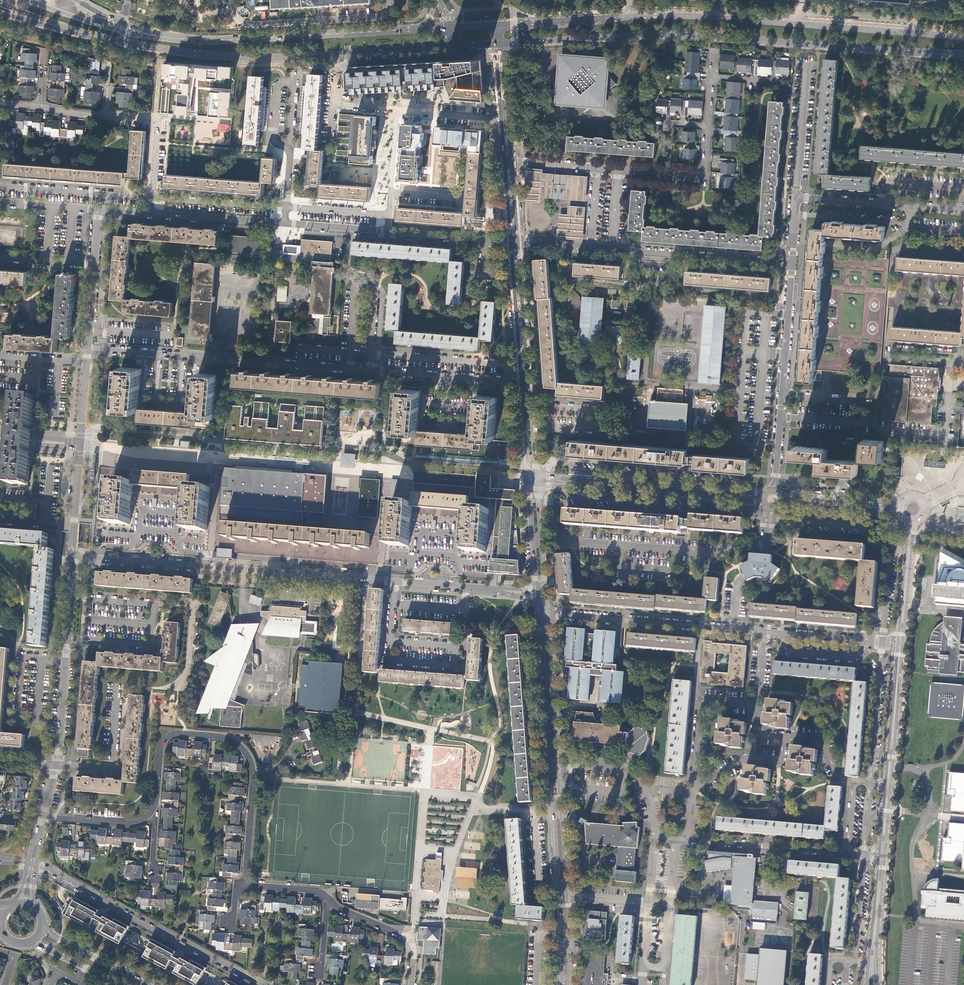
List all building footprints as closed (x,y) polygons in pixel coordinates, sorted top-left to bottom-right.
[(271,10),(372,4),(371,0),(271,0),(271,10)] [(26,61),(25,65),(33,66),(33,62),(36,62),(37,54),(29,54),(30,49),(22,48),(22,61),(26,61)] [(574,57),(562,56),(561,70),(550,79),(559,89),(558,102),(571,104),(580,114),(591,105),(604,106),(605,93),(616,84),(606,73),(607,59),(594,58),(586,48),(574,57)] [(687,51),(686,61),(699,62),(700,52),(703,52),(703,49),(688,48),(688,51),(687,51)] [(738,71),(739,61),(735,61),(736,55),(722,54),(721,67),(734,68),(734,70),(738,71)] [(755,74),(756,60),(753,60),(753,59),(739,58),(739,61),(738,71),(752,72),(751,74),(755,74)] [(773,73),(774,61),(760,59),(760,60),(756,60),(755,74),(758,75),(758,74),(759,72),(769,73),(773,73)] [(825,174),(829,174),(838,60),(825,59),(816,173),(825,174)] [(777,61),(774,61),(773,73),(773,74),(776,75),(776,72),(782,73),(789,73),(790,73),(791,61),(777,60),(777,61)] [(460,79),(485,72),(484,61),(445,63),(446,80),(460,79)] [(699,62),(686,61),(686,71),(688,72),(687,75),(701,76),(701,72),(699,72),(699,62)] [(437,81),(446,80),(445,63),(352,68),(349,69),(347,71),(346,74),(348,91),(351,92),(351,95),(437,90),(437,81)] [(33,66),(25,65),(25,69),(21,69),(20,81),(28,82),(28,78),(35,78),(36,70),(33,70),(33,66)] [(65,81),(66,73),(62,73),(62,66),(54,65),(54,72),(51,72),(50,80),(58,81),(58,85),(65,86),(65,81)] [(170,89),(168,111),(175,112),(175,114),(188,115),(190,87),(210,88),(207,116),(228,118),(230,93),(234,94),(235,80),(233,80),(234,70),(165,65),(163,89),(170,89)] [(127,89),(134,89),(135,78),(135,77),(131,77),(131,69),(124,69),(123,76),(120,76),(119,84),(127,85),(127,89)] [(86,87),(93,88),(94,83),(101,84),(101,76),(98,76),(98,72),(91,71),(91,75),(86,75),(86,87)] [(486,90),(485,72),(460,79),(446,80),(447,98),(453,87),(486,90)] [(318,150),(322,91),(323,81),(323,80),(324,75),(311,74),(310,86),(307,86),(303,130),(306,130),(305,149),(311,149),(312,149),(318,150)] [(701,76),(687,75),(687,78),(685,78),(685,88),(697,89),(698,79),(701,79),(701,76)] [(246,144),(259,145),(261,126),(264,127),(267,90),(264,89),(265,77),(252,76),(246,144)] [(27,86),(28,82),(20,81),(19,93),(23,93),(23,98),(31,98),(31,94),(34,94),(35,86),(27,86)] [(740,96),(742,82),(729,81),(727,95),(725,95),(725,98),(727,99),(740,100),(740,96)] [(64,97),(65,86),(58,85),(57,89),(50,89),(49,96),(53,96),(52,101),(60,102),(60,97),(64,97)] [(86,87),(82,87),(81,98),(85,98),(85,99),(89,99),(89,104),(97,104),(97,100),(100,100),(100,92),(93,92),(93,88),(86,87)] [(453,87),(447,98),(487,101),(486,90),(453,87)] [(133,102),(134,89),(127,89),(126,93),(119,92),(118,100),(121,101),(120,108),(128,109),(129,101),(133,102)] [(672,106),(672,100),(670,100),(670,99),(658,98),(657,111),(668,112),(668,115),(671,115),(672,106)] [(686,106),(686,100),(684,100),(684,99),(673,98),(672,106),(671,115),(672,115),(672,114),(672,111),(678,111),(682,112),(682,115),(685,115),(686,106)] [(740,100),(727,99),(726,112),(724,112),(723,115),(726,116),(738,117),(739,114),(740,100)] [(703,114),(704,101),(690,100),(690,106),(686,106),(685,115),(689,115),(689,113),(703,114)] [(760,235),(765,236),(774,236),(774,232),(776,232),(776,224),(775,224),(776,209),(778,209),(778,201),(777,201),(778,185),(779,185),(780,177),(778,177),(780,162),(781,162),(782,154),(780,154),(782,138),(783,138),(784,130),(782,130),(784,114),(785,114),(786,106),(784,106),(784,102),(771,101),(766,164),(760,234),(760,235)] [(17,120),(12,120),(12,127),(24,128),(25,123),(29,124),(29,116),(25,116),(25,113),(18,113),(17,120)] [(34,116),(29,116),(29,124),(34,124),(33,129),(40,130),(45,130),(45,123),(42,122),(42,114),(34,114),(34,116)] [(376,117),(355,115),(340,114),(339,119),(355,120),(354,127),(339,126),(338,131),(354,132),(353,139),(338,138),(337,143),(353,144),(352,151),(337,150),(336,155),(352,156),(352,162),(373,164),(376,117)] [(739,117),(738,117),(726,116),(725,129),(722,129),(722,133),(725,133),(737,134),(738,131),(739,117)] [(53,123),(45,123),(45,130),(52,131),(52,135),(64,136),(64,129),(61,129),(61,121),(53,121),(53,123)] [(69,130),(64,129),(64,136),(76,137),(77,133),(84,134),(84,126),(77,125),(77,123),(69,122),(69,130)] [(401,181),(419,182),(419,174),(419,171),(418,171),(418,167),(420,167),(420,164),(420,158),(420,155),(419,155),(419,148),(424,143),(424,141),(424,134),(423,131),(421,131),(422,126),(405,124),(405,126),(404,138),(404,140),(403,146),(402,156),(402,162),(402,167),(401,181)] [(485,130),(437,127),(435,144),(435,147),(443,147),(443,145),(471,147),(470,152),(483,153),(485,130)] [(130,173),(126,173),(125,177),(141,179),(145,131),(133,130),(130,173)] [(686,144),(686,145),(691,145),(698,145),(698,142),(695,141),(696,131),(683,130),(683,140),(688,141),(688,145),(686,144)] [(740,137),(740,134),(737,134),(725,133),(724,136),(727,136),(726,150),(739,151),(740,137)] [(570,136),(570,139),(569,149),(569,150),(656,156),(657,143),(649,142),(649,141),(641,140),(641,142),(629,141),(629,139),(621,139),(621,140),(605,139),(606,137),(598,137),(598,138),(586,137),(586,136),(578,135),(578,137),(570,136)] [(569,149),(570,139),(562,138),(561,149),(569,149)] [(700,149),(700,146),(691,145),(686,145),(686,147),(685,147),(684,157),(697,158),(698,149),(700,149)] [(862,146),(861,158),(876,160),(900,161),(922,163),(945,165),(963,166),(963,153),(862,146)] [(322,184),(325,150),(318,150),(312,149),(309,185),(322,186),(322,184)] [(465,213),(465,216),(478,217),(483,153),(470,152),(465,213)] [(262,182),(265,183),(275,183),(277,159),(264,157),(262,182)] [(734,174),(735,174),(736,162),(733,162),(733,159),(720,158),(719,162),(722,162),(722,173),(734,174)] [(125,177),(126,173),(7,163),(6,175),(125,185),(125,177)] [(528,199),(541,200),(541,194),(584,197),(586,179),(542,175),(543,172),(530,171),(528,199)] [(734,174),(722,173),(719,172),(718,176),(722,176),(721,187),(734,188),(735,177),(734,177),(734,174)] [(871,177),(829,174),(825,174),(824,187),(839,188),(862,190),(870,190),(871,177)] [(264,195),(265,183),(262,182),(166,175),(165,187),(215,191),(264,195)] [(370,200),(371,188),(322,184),(322,186),(321,196),(370,200)] [(646,227),(646,225),(647,217),(646,217),(647,202),(648,202),(649,194),(647,194),(648,191),(634,190),(631,230),(645,231),(645,227),(646,227)] [(397,220),(464,226),(465,216),(465,213),(399,208),(397,220)] [(562,228),(558,228),(557,235),(558,235),(558,237),(574,238),(574,237),(581,237),(583,209),(571,208),(570,217),(563,216),(562,228)] [(885,240),(886,225),(867,224),(867,225),(844,223),(845,222),(833,221),(833,222),(826,222),(825,230),(812,229),(812,238),(811,238),(811,242),(811,244),(810,245),(810,250),(811,250),(809,267),(808,271),(808,273),(808,275),(808,279),(807,297),(805,309),(806,309),(805,326),(804,326),(804,330),(804,334),(803,338),(804,338),(802,356),(801,359),(801,368),(801,374),(800,381),(813,382),(813,380),(814,371),(816,371),(816,370),(824,254),(825,236),(885,240)] [(132,224),(131,236),(130,238),(132,238),(218,244),(219,231),(214,230),(214,229),(206,228),(206,230),(190,229),(190,227),(183,227),(182,228),(168,227),(168,226),(160,225),(160,226),(144,225),(144,224),(136,223),(136,224),(132,224)] [(649,227),(646,227),(645,227),(645,231),(644,240),(763,250),(765,236),(760,235),(760,234),(752,234),(752,235),(737,234),(737,232),(729,232),(729,233),(717,232),(717,231),(709,230),(709,232),(701,231),(701,230),(693,229),(693,230),(681,229),(681,228),(673,227),(673,229),(657,228),(657,226),(649,225),(649,227)] [(131,236),(119,235),(117,235),(112,299),(114,299),(126,300),(126,299),(126,297),(126,292),(128,292),(128,284),(127,284),(128,272),(129,272),(130,264),(128,264),(129,252),(131,253),(131,245),(130,244),(130,238),(131,236)] [(262,238),(232,235),(229,261),(260,263),(262,238)] [(331,315),(334,272),(335,272),(336,267),(335,267),(335,262),(332,261),(333,242),(302,239),(302,247),(301,254),(301,260),(314,261),(318,261),(318,266),(314,266),(312,297),(311,297),(310,302),(311,302),(310,313),(325,314),(323,334),(329,335),(329,327),(331,327),(332,315),(331,315)] [(452,262),(452,260),(453,249),(355,241),(354,254),(452,262)] [(299,246),(285,245),(285,253),(298,254),(299,246)] [(898,257),(897,270),(963,275),(963,262),(898,257)] [(548,259),(536,260),(539,299),(540,299),(547,387),(559,387),(559,382),(553,298),(551,298),(548,259)] [(465,261),(452,260),(452,262),(449,303),(462,305),(465,261)] [(190,337),(212,339),(212,334),(211,334),(214,301),(215,302),(215,297),(214,296),(217,264),(196,262),(190,337)] [(621,274),(622,266),(576,262),(575,275),(621,278),(621,274)] [(26,284),(27,272),(0,270),(0,282),(26,284)] [(743,288),(771,290),(772,278),(688,271),(687,284),(743,288)] [(57,337),(58,337),(70,338),(71,334),(72,334),(73,326),(71,326),(73,310),(74,310),(75,302),(73,302),(75,287),(76,287),(76,279),(75,279),(75,275),(62,273),(57,335),(57,337)] [(398,330),(401,330),(405,284),(392,283),(388,329),(398,330)] [(288,286),(279,285),(278,301),(287,301),(288,286)] [(604,298),(597,297),(596,294),(594,291),(592,291),(590,290),(588,288),(585,288),(583,288),(579,289),(578,289),(576,290),(574,288),(571,291),(569,295),(568,299),(571,299),(571,302),(570,302),(572,306),(574,309),(577,311),(579,305),(583,307),(580,344),(601,346),(602,335),(607,335),(606,339),(632,342),(633,327),(607,325),(607,331),(602,331),(604,298)] [(126,299),(126,300),(125,312),(154,315),(172,316),(173,302),(165,302),(165,300),(157,300),(157,301),(142,300),(142,298),(134,298),(134,299),(126,299)] [(497,301),(484,300),(481,337),(481,340),(494,341),(497,301)] [(612,308),(628,309),(628,301),(612,300),(612,308)] [(711,383),(721,384),(727,306),(706,304),(700,382),(711,383)] [(325,314),(310,313),(310,318),(320,318),(319,334),(323,334),(325,314)] [(963,332),(893,327),(892,340),(937,343),(962,345),(962,337),(963,337),(963,317),(963,332)] [(276,341),(291,343),(293,322),(278,320),(276,341)] [(481,340),(481,337),(401,330),(398,330),(397,343),(480,349),(481,340)] [(57,351),(58,337),(57,337),(50,337),(50,335),(42,335),(42,336),(26,335),(27,333),(19,333),(19,334),(11,334),(10,347),(57,351)] [(827,367),(827,370),(850,372),(852,351),(838,350),(838,354),(833,354),(833,359),(824,359),(824,367),(827,367)] [(628,379),(640,380),(642,352),(630,351),(628,379)] [(908,421),(932,423),(933,405),(937,405),(938,403),(938,391),(938,389),(941,390),(941,384),(941,378),(939,377),(940,368),(891,364),(886,364),(885,376),(884,397),(883,408),(882,420),(907,422),(908,421)] [(139,408),(142,369),(121,367),(118,411),(138,412),(139,408)] [(246,372),(237,372),(237,373),(236,385),(236,386),(381,397),(382,383),(377,383),(377,380),(371,380),(371,382),(356,381),(357,379),(350,378),(350,381),(336,379),(336,377),(329,377),(329,379),(315,378),(315,375),(308,375),(308,377),(294,376),(294,374),(288,373),(287,376),(273,375),(273,372),(266,372),(266,374),(252,373),(252,371),(246,370),(246,372)] [(821,381),(822,371),(816,370),(816,371),(814,371),(813,380),(821,381)] [(219,375),(198,373),(195,413),(195,417),(210,418),(215,418),(219,375)] [(559,382),(559,387),(558,394),(604,398),(605,386),(559,382)] [(681,429),(687,429),(687,424),(688,424),(688,423),(687,423),(688,419),(688,418),(688,414),(689,414),(689,413),(688,413),(689,409),(689,408),(689,404),(690,403),(683,403),(684,390),(659,388),(658,401),(651,400),(651,401),(651,405),(651,406),(651,410),(650,410),(650,411),(651,411),(650,415),(650,416),(650,420),(649,420),(649,421),(650,421),(649,426),(649,425),(649,426),(656,427),(681,429)] [(418,430),(421,391),(400,389),(397,432),(402,433),(417,434),(418,430)] [(13,443),(9,483),(17,484),(18,483),(20,483),(20,484),(28,485),(30,455),(31,446),(31,445),(31,437),(33,417),(35,396),(26,395),(26,397),(25,397),(25,395),(16,395),(14,423),(13,436),(13,443)] [(498,397),(477,395),(474,435),(474,438),(480,439),(494,440),(498,397)] [(226,437),(321,445),(322,440),(324,407),(306,406),(304,430),(294,429),(296,405),(281,404),(279,428),(268,427),(270,403),(255,402),(253,426),(250,426),(251,417),(246,417),(246,426),(242,425),(244,401),(229,400),(227,432),(226,437)] [(139,408),(138,412),(138,423),(194,427),(195,417),(195,413),(139,408)] [(195,417),(194,427),(209,428),(210,418),(195,417)] [(417,434),(417,444),(473,449),(474,438),(474,435),(446,433),(418,430),(417,434)] [(402,433),(401,443),(417,444),(417,434),(402,433)] [(473,449),(417,444),(416,446),(416,454),(420,455),(439,456),(452,457),(461,458),(468,458),(476,459),(488,460),(495,460),(500,461),(507,461),(508,446),(508,441),(494,440),(480,439),(479,449),(473,449)] [(734,472),(748,473),(748,472),(751,472),(751,470),(752,457),(750,457),(750,458),(737,457),(738,456),(718,454),(718,456),(696,454),(697,450),(692,449),(692,446),(683,445),(683,448),(674,447),(674,446),(657,445),(657,447),(635,445),(635,443),(615,442),(615,443),(601,442),(602,441),(580,439),(580,441),(571,440),(571,444),(570,444),(569,455),(572,456),(578,456),(580,456),(589,456),(606,458),(615,459),(615,458),(627,459),(633,460),(642,461),(643,460),(647,461),(656,461),(656,463),(667,464),(676,465),(680,465),(680,463),(695,465),(695,469),(697,469),(697,470),(698,470),(698,469),(701,470),(703,470),(706,470),(706,471),(707,471),(707,470),(712,470),(734,472)] [(860,459),(864,459),(883,460),(883,451),(884,449),(884,441),(865,440),(864,450),(860,450),(860,459)] [(829,448),(795,446),(794,457),(809,458),(820,459),(820,462),(819,471),(836,472),(841,472),(857,474),(859,461),(854,461),(840,460),(839,460),(839,459),(828,459),(829,448)] [(342,452),(341,466),(355,467),(356,454),(342,452)] [(929,466),(929,467),(934,467),(946,468),(947,461),(925,459),(925,460),(940,462),(939,467),(929,466)] [(206,463),(206,474),(213,474),(214,464),(206,463)] [(306,474),(224,468),(222,485),(220,516),(302,522),(302,516),(306,474)] [(414,483),(476,488),(477,475),(466,474),(452,473),(437,472),(422,471),(415,470),(414,483)] [(133,484),(159,487),(189,489),(189,486),(190,482),(190,475),(161,473),(134,471),(133,481),(133,484)] [(318,475),(306,474),(302,516),(308,517),(308,522),(324,524),(328,476),(318,475)] [(477,475),(476,488),(475,497),(512,500),(513,490),(512,490),(496,489),(490,488),(491,476),(488,476),(477,475)] [(466,551),(469,511),(413,506),(409,547),(388,545),(389,535),(382,535),(372,534),(371,548),(361,547),(361,550),(357,550),(358,547),(340,546),(340,549),(336,548),(337,545),(320,544),(320,547),(316,547),(316,544),(299,543),(299,545),(295,545),(295,542),(278,541),(278,544),(274,543),(275,541),(257,540),(257,542),(253,542),(254,539),(236,538),(236,540),(233,540),(233,538),(224,537),(225,523),(214,522),(207,521),(207,530),(186,529),(189,489),(159,487),(133,484),(130,524),(109,523),(113,479),(100,478),(96,528),(95,542),(128,545),(128,551),(131,551),(146,540),(169,542),(181,555),(185,555),(185,549),(204,551),(211,551),(218,552),(218,549),(233,550),(233,553),(335,561),(380,565),(387,565),(411,567),(410,573),(419,574),(427,568),(445,570),(450,576),(460,577),(460,571),(485,573),(491,573),(492,558),(499,559),(503,507),(515,508),(515,500),(512,500),(475,497),(470,497),(469,507),(490,509),(486,552),(466,551)] [(361,478),(359,516),(377,518),(380,480),(361,478)] [(133,481),(113,479),(109,523),(130,524),(133,484),(133,481)] [(210,487),(189,486),(189,489),(186,529),(207,530),(207,521),(210,487)] [(470,497),(414,492),(413,503),(413,506),(469,511),(469,507),(470,497)] [(392,501),(389,535),(388,545),(409,547),(413,506),(413,503),(392,501)] [(466,551),(486,552),(490,509),(469,507),(469,511),(466,551)] [(503,507),(499,559),(519,560),(515,508),(503,507)] [(694,515),(692,515),(691,519),(676,518),(676,516),(663,515),(663,516),(652,515),(651,516),(642,515),(629,514),(597,512),(577,510),(566,510),(563,510),(563,513),(562,525),(565,525),(565,524),(570,525),(569,527),(575,528),(575,525),(585,526),(595,526),(600,527),(599,528),(615,530),(615,529),(619,529),(620,529),(645,530),(645,532),(649,532),(649,533),(672,534),(672,535),(676,535),(676,536),(685,537),(685,534),(690,534),(690,529),(692,530),(693,530),(697,530),(697,531),(698,531),(698,530),(701,530),(701,531),(702,531),(702,530),(712,531),(712,533),(726,534),(726,532),(743,534),(744,519),(736,518),(708,516),(704,516),(704,515),(703,515),(703,516),(700,515),(698,515),(695,515),(695,514),(694,514),(694,515)] [(324,530),(225,523),(224,537),(233,538),(233,540),(236,540),(236,538),(254,539),(253,542),(257,542),(257,540),(275,541),(274,543),(278,544),(278,541),(295,542),(295,545),(299,545),(299,543),(316,544),(316,547),(320,547),(320,544),(337,545),(336,548),(340,549),(340,546),(358,547),(357,550),(361,550),(361,547),(371,548),(372,534),(324,530)] [(46,648),(54,555),(54,549),(47,550),(48,534),(0,530),(0,544),(40,548),(32,646),(46,648)] [(865,561),(866,545),(856,544),(834,543),(810,541),(798,540),(796,556),(862,561),(865,561)] [(218,552),(217,558),(232,559),(233,553),(233,550),(218,549),(218,552)] [(956,561),(950,558),(947,556),(946,555),(941,553),(940,561),(940,562),(940,563),(940,567),(939,572),(939,576),(939,577),(939,578),(938,580),(938,583),(938,585),(938,587),(936,586),(935,586),(935,587),(935,596),(934,599),(935,599),(936,599),(937,599),(937,602),(936,605),(943,606),(944,606),(949,606),(950,606),(954,607),(955,607),(958,607),(961,607),(963,607),(963,565),(956,561)] [(558,555),(561,594),(573,595),(573,590),(570,554),(558,555)] [(741,566),(748,579),(749,581),(756,577),(764,578),(771,582),(780,569),(772,563),(772,556),(751,554),(750,562),(741,566)] [(499,559),(492,558),(491,573),(520,576),(519,560),(499,559)] [(878,562),(865,561),(862,561),(859,606),(875,608),(878,562)] [(192,594),(194,580),(186,579),(186,578),(178,577),(178,579),(162,578),(162,576),(154,576),(154,577),(138,576),(139,574),(130,574),(130,575),(115,574),(115,572),(107,572),(107,573),(99,573),(98,586),(192,594)] [(704,600),(707,600),(717,601),(718,579),(706,578),(704,600)] [(384,590),(372,589),(371,597),(365,672),(377,673),(384,590)] [(573,590),(573,595),(572,602),(589,603),(606,605),(627,607),(647,608),(656,609),(656,608),(658,608),(662,608),(693,611),(706,612),(707,600),(704,600),(659,596),(657,595),(657,597),(573,590)] [(221,592),(215,607),(216,608),(212,618),(210,617),(209,622),(213,624),(213,623),(215,624),(214,625),(219,627),(222,620),(221,620),(223,613),(224,613),(231,596),(221,592)] [(261,605),(262,597),(250,595),(249,604),(261,605)] [(844,625),(857,627),(858,614),(800,609),(798,609),(798,608),(752,603),(751,616),(762,617),(784,619),(797,620),(797,621),(799,622),(808,622),(829,624),(844,625)] [(270,612),(267,612),(261,611),(260,616),(269,621),(269,623),(272,624),(269,632),(300,634),(300,632),(314,633),(315,624),(306,623),(306,621),(306,617),(304,617),(304,611),(302,611),(300,611),(300,608),(273,606),(270,612)] [(958,644),(959,638),(959,637),(959,635),(960,635),(961,619),(951,619),(946,618),(946,621),(943,623),(941,624),(937,627),(934,631),(932,635),(931,637),(930,640),(930,642),(930,644),(929,644),(927,644),(926,653),(926,657),(925,667),(926,667),(928,667),(928,670),(942,671),(942,668),(944,669),(945,669),(947,669),(947,671),(947,675),(955,675),(956,675),(956,672),(963,673),(963,645),(958,644)] [(404,631),(452,635),(453,623),(405,620),(404,631)] [(300,632),(300,634),(316,635),(317,622),(306,621),(306,623),(315,624),(314,633),(300,632)] [(164,658),(164,662),(177,663),(181,624),(167,623),(166,631),(165,631),(164,639),(166,639),(165,651),(163,651),(163,657),(163,658),(164,658)] [(239,637),(239,626),(233,626),(228,640),(230,640),(227,647),(224,649),(212,657),(212,658),(219,666),(218,669),(216,668),(199,711),(209,711),(212,706),(213,704),(216,705),(221,705),(220,726),(240,727),(241,716),(242,707),(233,706),(233,703),(229,701),(229,699),(239,676),(238,675),(240,671),(238,670),(239,668),(240,669),(245,657),(244,657),(249,642),(252,642),(252,637),(250,632),(249,630),(247,627),(243,639),(239,637)] [(247,627),(239,626),(239,637),(243,639),(247,627)] [(258,627),(247,627),(249,630),(250,632),(252,637),(252,642),(253,639),(258,627)] [(603,677),(602,702),(623,704),(625,672),(618,672),(618,665),(614,665),(617,636),(564,631),(568,698),(590,701),(592,676),(603,677)] [(629,646),(695,652),(697,639),(689,638),(664,636),(641,634),(630,633),(629,646)] [(508,637),(521,802),(533,802),(520,636),(508,637)] [(468,680),(480,681),(484,639),(471,638),(468,680)] [(232,700),(243,675),(254,675),(254,664),(253,663),(253,656),(252,649),(253,639),(252,642),(249,642),(244,657),(245,657),(240,669),(239,668),(238,670),(240,671),(238,675),(239,676),(229,699),(232,700)] [(726,644),(713,643),(705,642),(701,682),(709,683),(709,684),(744,687),(747,646),(726,644)] [(3,733),(9,649),(0,648),(0,733),(3,733)] [(100,653),(99,663),(99,667),(100,667),(163,672),(164,662),(164,658),(163,658),(156,658),(156,656),(148,656),(148,657),(136,656),(136,655),(128,654),(128,656),(116,655),(116,653),(108,653),(108,654),(100,653)] [(217,665),(216,668),(218,669),(219,666),(212,658),(209,660),(217,665)] [(775,674),(855,681),(856,681),(857,668),(845,667),(828,666),(808,664),(786,662),(776,661),(775,674)] [(99,663),(86,662),(79,749),(89,750),(92,750),(93,746),(94,746),(95,738),(93,738),(94,722),(96,722),(96,714),(95,714),(96,699),(98,699),(98,691),(97,691),(98,675),(100,675),(100,667),(99,667),(99,663)] [(307,712),(339,715),(343,664),(312,662),(311,666),(303,665),(299,707),(308,708),(307,712)] [(380,682),(463,688),(464,680),(464,676),(381,670),(381,673),(380,682)] [(684,775),(692,682),(674,680),(666,773),(684,775)] [(847,776),(848,776),(859,777),(868,682),(856,681),(855,681),(847,776)] [(961,720),(961,718),(963,718),(962,718),(963,712),(963,705),(963,704),(963,701),(963,699),(963,686),(963,687),(955,686),(947,685),(942,685),(941,685),(940,685),(938,684),(934,684),(934,683),(933,685),(932,685),(932,692),(932,694),(931,697),(931,701),(930,709),(930,715),(929,715),(931,716),(931,718),(931,717),(937,717),(942,718),(946,718),(950,718),(954,719),(961,719),(961,720)] [(165,695),(153,694),(151,703),(163,705),(165,695)] [(124,781),(124,783),(138,784),(139,776),(140,776),(141,768),(139,768),(140,756),(142,756),(142,748),(141,748),(142,732),(143,732),(144,724),(143,724),(144,713),(145,713),(146,705),(144,704),(145,696),(131,695),(124,781)] [(232,700),(229,699),(229,701),(233,703),(233,706),(242,707),(241,716),(245,705),(232,700)] [(768,724),(789,725),(791,705),(770,704),(768,724)] [(628,750),(627,756),(640,760),(642,756),(642,754),(643,754),(643,753),(645,753),(645,751),(646,751),(650,737),(649,737),(650,735),(649,735),(649,733),(648,733),(647,730),(637,727),(635,729),(634,729),(633,730),(621,727),(621,724),(601,723),(604,719),(599,714),(576,712),(574,741),(620,745),(619,742),(627,742),(626,746),(627,746),(627,748),(628,748),(628,750)] [(299,735),(300,738),(311,734),(309,729),(311,728),(308,720),(299,723),(302,732),(304,731),(305,733),(299,735)] [(721,743),(742,745),(743,724),(723,723),(721,743)] [(3,733),(0,733),(0,735),(0,746),(24,748),(25,735),(3,733)] [(311,734),(300,738),(301,741),(307,739),(308,741),(306,741),(309,752),(320,748),(319,746),(317,746),(314,738),(312,739),(311,734)] [(178,756),(190,757),(190,749),(186,749),(187,741),(179,741),(179,743),(174,743),(174,751),(178,751),(178,756)] [(190,749),(190,757),(202,758),(202,753),(207,753),(207,746),(203,745),(203,743),(195,742),(195,750),(190,749)] [(320,748),(309,752),(306,753),(307,757),(313,755),(313,756),(311,757),(314,765),(323,762),(319,751),(320,750),(320,748)] [(89,750),(79,749),(78,757),(89,758),(89,750)] [(793,770),(813,772),(815,752),(795,750),(793,770)] [(210,762),(209,770),(214,770),(221,771),(221,766),(226,766),(226,759),(222,758),(222,755),(215,755),(214,758),(214,762),(210,762)] [(231,759),(226,759),(226,766),(230,767),(230,771),(242,772),(243,765),(238,764),(239,757),(231,756),(231,759)] [(180,781),(181,769),(174,769),(173,773),(166,772),(165,780),(168,780),(168,785),(175,785),(176,781),(180,781)] [(746,790),(766,791),(768,771),(748,769),(746,790)] [(959,774),(952,773),(951,773),(950,773),(949,776),(948,790),(948,791),(948,795),(950,795),(952,795),(951,807),(951,811),(954,811),(963,812),(963,774),(959,774)] [(28,777),(18,777),(17,788),(25,788),(27,788),(28,777)] [(123,795),(124,783),(124,781),(116,780),(116,779),(108,779),(108,780),(93,779),(93,777),(85,777),(85,778),(77,777),(76,791),(123,795)] [(242,788),(243,784),(235,783),(235,787),(230,787),(229,799),(237,800),(237,795),(244,796),(245,788),(242,788)] [(175,793),(175,785),(168,785),(167,792),(164,792),(164,800),(171,800),(171,804),(178,805),(179,793),(175,793)] [(826,826),(825,830),(838,831),(842,787),(829,786),(826,826)] [(17,788),(15,788),(14,799),(22,799),(24,799),(25,788),(17,788)] [(14,799),(12,799),(11,810),(21,811),(22,799),(14,799)] [(236,804),(237,800),(229,799),(229,806),(226,806),(226,811),(233,811),(232,819),(240,819),(241,812),(243,812),(244,804),(236,804)] [(164,823),(172,824),(173,817),(178,817),(178,805),(171,804),(170,809),(163,808),(162,816),(165,816),(164,823)] [(825,839),(825,830),(826,826),(719,817),(718,830),(825,839)] [(546,907),(528,906),(521,818),(508,819),(514,905),(520,905),(518,918),(526,919),(544,921),(546,907)] [(587,844),(619,847),(636,848),(638,849),(640,827),(637,827),(637,822),(623,823),(623,826),(587,822),(588,820),(584,818),(581,822),(585,825),(587,844)] [(0,831),(15,832),(16,820),(1,819),(0,831)] [(240,819),(232,819),(232,826),(227,825),(226,837),(234,838),(234,834),(241,834),(242,826),(239,826),(240,819)] [(172,824),(164,823),(164,831),(161,830),(161,838),(168,839),(168,843),(166,843),(165,849),(173,849),(173,843),(175,844),(176,831),(172,831),(172,824)] [(953,824),(950,823),(948,839),(947,839),(944,838),(944,841),(942,857),(942,860),(944,861),(945,861),(946,861),(953,861),(962,862),(963,862),(963,825),(953,824)] [(98,844),(110,845),(111,838),(106,837),(107,830),(99,829),(99,832),(91,831),(91,839),(98,840),(98,844)] [(122,842),(130,842),(130,834),(123,834),(123,831),(116,831),(115,838),(111,838),(110,845),(122,846),(122,842)] [(130,834),(130,842),(137,843),(137,847),(149,848),(149,840),(145,840),(145,833),(138,832),(137,835),(130,834)] [(234,838),(226,837),(226,841),(225,849),(230,850),(229,855),(229,857),(237,858),(238,850),(240,851),(241,843),(233,842),(234,838)] [(73,857),(73,850),(69,849),(70,845),(70,842),(62,842),(62,844),(58,844),(57,852),(61,852),(61,856),(73,857)] [(78,850),(73,850),(73,857),(85,858),(85,854),(90,854),(90,846),(86,846),(86,843),(78,843),(78,846),(78,850)] [(619,847),(617,870),(633,872),(636,848),(619,847)] [(176,869),(183,870),(184,858),(180,857),(180,850),(173,849),(172,857),(169,856),(169,864),(176,865),(176,869)] [(727,869),(735,870),(736,857),(753,858),(753,855),(706,851),(706,854),(707,855),(707,860),(703,861),(706,872),(727,869)] [(237,858),(229,857),(229,864),(224,864),(223,872),(223,876),(231,877),(231,872),(238,873),(239,865),(236,865),(237,858)] [(732,904),(752,906),(753,901),(756,859),(753,858),(736,857),(735,870),(733,887),(732,904)] [(436,860),(426,860),(426,863),(424,863),(424,866),(426,866),(425,873),(424,873),(424,876),(425,876),(424,882),(423,882),(423,886),(425,886),(424,890),(434,890),(434,893),(440,893),(440,881),(443,881),(443,870),(441,870),(441,858),(436,858),(436,860)] [(128,861),(127,873),(131,874),(131,881),(139,882),(139,879),(142,879),(142,874),(143,873),(143,872),(142,871),(143,867),(135,866),(135,862),(128,861)] [(789,874),(838,878),(839,878),(841,865),(790,861),(789,874)] [(478,869),(458,868),(457,886),(477,887),(478,869)] [(182,882),(183,870),(176,869),(175,873),(168,873),(167,881),(170,881),(170,885),(167,884),(167,888),(177,889),(178,881),(182,882)] [(637,872),(633,872),(617,870),(616,881),(636,883),(637,872)] [(218,878),(211,878),(210,882),(210,890),(207,890),(207,894),(214,895),(221,895),(222,891),(224,891),(225,883),(218,883),(218,878)] [(838,878),(832,948),(845,949),(851,879),(839,878),(838,878)] [(963,890),(958,890),(956,889),(955,889),(952,889),(948,889),(947,889),(945,889),(943,888),(940,888),(940,890),(940,892),(938,892),(940,878),(939,878),(936,878),(933,879),(931,881),(930,881),(929,881),(928,883),(926,886),(925,888),(925,891),(927,891),(926,893),(925,893),(922,893),(921,908),(927,908),(926,917),(930,917),(934,917),(938,918),(942,918),(945,918),(949,919),(953,919),(957,919),(960,920),(963,920),(963,890)] [(733,887),(722,886),(721,903),(732,904),(733,887)] [(154,907),(154,900),(149,900),(150,892),(138,891),(137,901),(141,902),(141,906),(146,907),(154,907)] [(795,919),(807,920),(809,893),(797,892),(795,919)] [(158,900),(154,900),(154,907),(164,908),(164,904),(173,904),(174,897),(166,896),(166,893),(158,893),(158,900)] [(221,895),(214,895),(213,899),(209,899),(208,911),(215,911),(216,907),(223,908),(224,900),(221,900),(221,895)] [(379,910),(380,899),(380,896),(357,895),(356,908),(379,910)] [(261,903),(260,910),(272,911),(280,912),(280,907),(281,899),(274,899),(274,896),(266,896),(266,897),(265,903),(261,903)] [(62,909),(65,910),(68,904),(72,906),(75,901),(68,897),(62,909)] [(65,910),(63,913),(90,928),(95,919),(102,922),(97,931),(120,944),(130,926),(106,914),(104,918),(97,915),(100,910),(76,897),(75,901),(72,906),(68,904),(65,910)] [(288,900),(281,899),(280,907),(287,908),(287,912),(299,913),(300,906),(295,905),(296,898),(288,897),(288,900)] [(380,899),(379,910),(400,911),(400,909),(407,910),(407,898),(402,898),(402,901),(400,901),(400,900),(380,899)] [(304,906),(300,906),(299,913),(311,914),(311,910),(316,910),(317,902),(312,902),(312,899),(305,899),(304,906)] [(779,903),(753,901),(752,906),(752,915),(777,918),(779,903)] [(259,918),(255,918),(256,906),(248,905),(248,910),(241,909),(240,917),(243,917),(242,924),(250,925),(250,923),(259,924),(259,920),(259,918)] [(208,911),(200,910),(199,922),(204,923),(203,930),(211,931),(212,923),(214,923),(215,916),(208,915),(208,911)] [(583,939),(605,940),(607,913),(582,911),(583,939)] [(617,963),(630,964),(634,916),(621,915),(617,963)] [(671,984),(692,984),(698,917),(677,915),(672,976),(671,984)] [(307,929),(307,925),(300,924),(299,936),(304,937),(303,941),(311,942),(311,937),(314,938),(315,930),(307,929)] [(329,928),(328,936),(336,936),(335,941),(347,942),(348,935),(344,934),(344,927),(336,926),(336,929),(329,928)] [(418,940),(425,941),(428,941),(428,944),(425,944),(424,954),(437,955),(438,947),(441,947),(442,928),(419,926),(419,931),(418,940)] [(348,935),(347,942),(359,943),(360,938),(364,939),(365,931),(360,931),(360,928),(353,927),(352,935),(348,935)] [(953,932),(945,931),(941,983),(957,984),(961,935),(953,935),(953,932)] [(217,949),(229,950),(230,943),(225,942),(226,935),(218,934),(218,937),(214,937),(213,944),(217,945),(217,949)] [(241,947),(249,947),(249,940),(242,939),(242,936),(234,935),(234,943),(230,943),(229,950),(241,951),(241,947)] [(144,957),(167,969),(172,960),(179,964),(174,973),(196,984),(197,984),(207,968),(183,955),(181,960),(174,956),(177,951),(153,939),(144,957)] [(311,949),(311,942),(303,941),(303,948),(298,948),(297,960),(305,961),(305,956),(313,957),(313,949),(311,949)] [(363,950),(363,956),(363,957),(370,958),(370,962),(379,963),(382,963),(382,956),(378,956),(379,948),(371,947),(371,950),(363,950)] [(386,956),(382,956),(382,963),(394,964),(394,960),(401,960),(402,953),(395,952),(395,949),(387,949),(386,956)] [(785,983),(788,958),(787,958),(788,951),(787,951),(787,952),(783,951),(782,951),(778,951),(778,950),(777,950),(777,951),(773,950),(772,950),(768,950),(767,950),(763,950),(763,949),(762,949),(761,956),(749,955),(746,980),(759,981),(759,984),(785,984),(785,983)] [(586,954),(583,984),(603,984),(604,976),(605,956),(586,954)] [(823,955),(810,954),(808,984),(821,984),(823,955)] [(345,956),(337,955),(337,959),(331,959),(329,959),(329,967),(331,967),(331,974),(338,975),(339,968),(344,968),(345,956)] [(293,960),(286,959),(286,966),(282,966),(281,971),(285,971),(290,971),(289,979),(297,979),(297,972),(300,972),(301,965),(293,964),(293,960)] [(39,984),(41,979),(33,976),(30,984),(39,984)]
